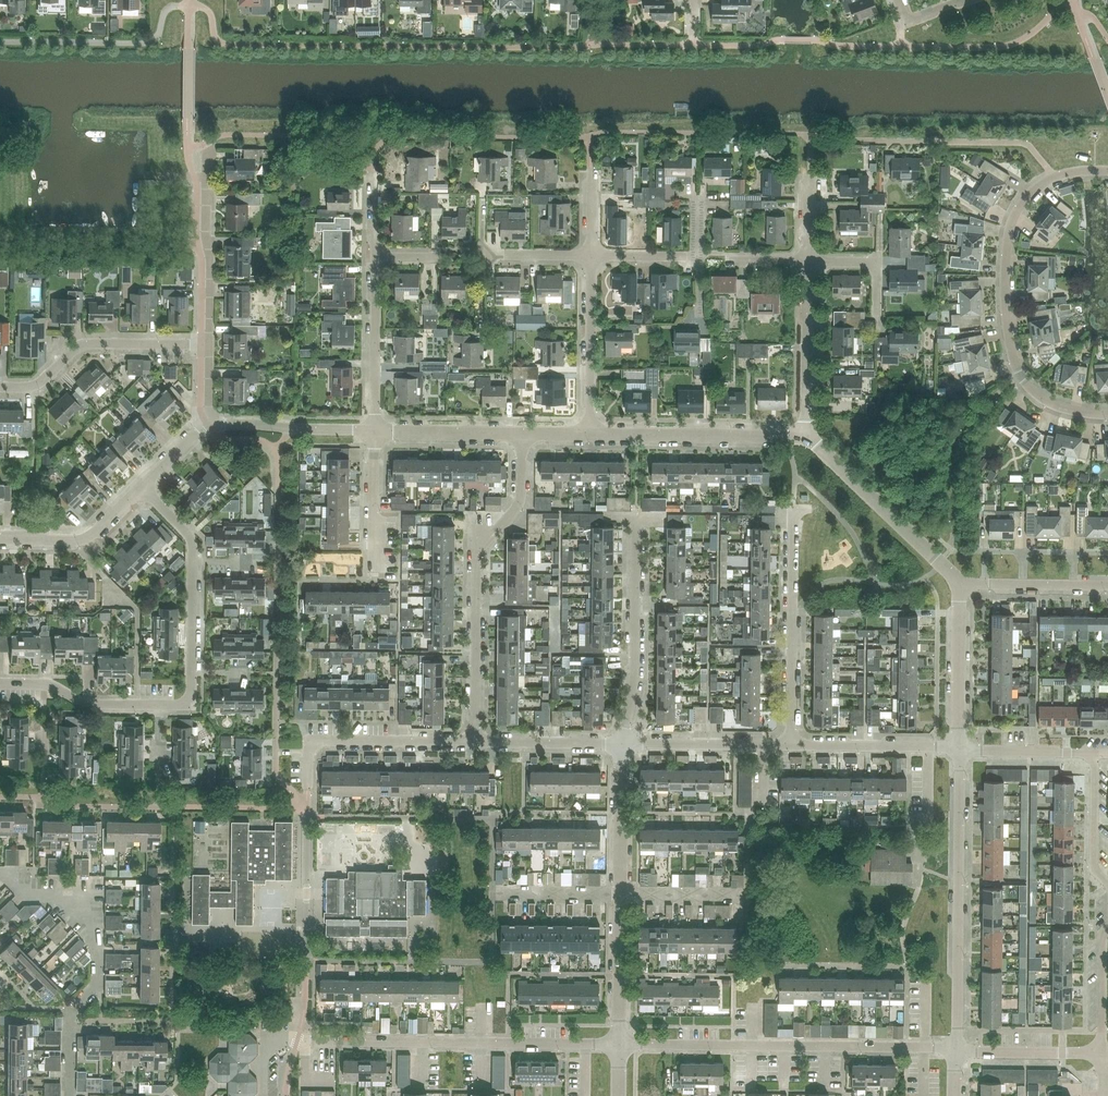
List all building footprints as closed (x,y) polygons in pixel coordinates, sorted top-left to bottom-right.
[(10,3),(10,13),(24,13),(24,0),(0,0),(0,3),(10,3)] [(39,5),(40,5),(47,5),(47,11),(46,11),(46,12),(65,12),(65,0),(39,0),(39,5)] [(104,1),(97,0),(79,0),(79,6),(91,6),(91,14),(104,14),(104,1)] [(111,15),(122,15),(122,8),(138,9),(138,0),(111,0),(111,15)] [(271,0),(240,0),(240,4),(252,5),(252,14),(271,14),(271,0)] [(323,0),(288,0),(288,3),(309,3),(309,9),(323,9),(323,0)] [(356,0),(333,0),(333,15),(348,15),(348,6),(356,6),(356,0)] [(356,6),(363,6),(363,15),(378,15),(378,0),(356,0),(356,6)] [(431,0),(400,0),(400,5),(418,5),(417,13),(431,13),(431,0)] [(445,5),(466,5),(466,11),(482,11),(482,0),(445,0),(445,5)] [(501,7),(520,7),(520,11),(532,11),(532,0),(501,0),(501,7)] [(551,2),(550,2),(561,2),(561,10),(575,10),(575,0),(551,0),(551,2)] [(645,11),(652,11),(652,19),(659,19),(659,21),(666,21),(666,19),(674,19),(674,4),(664,4),(664,0),(645,0),(645,11)] [(751,11),(751,0),(722,0),(722,4),(713,4),(713,21),(737,22),(737,11),(751,11)] [(846,13),(851,11),(856,22),(865,19),(864,17),(878,12),(873,0),(841,0),(846,13)] [(260,161),(260,149),(271,149),(271,148),(244,148),(244,159),(228,159),(227,179),(255,179),(255,161),(260,161)] [(920,158),(895,158),(895,154),(885,154),(885,172),(886,172),(886,171),(892,171),(892,178),(902,178),(902,177),(918,177),(918,178),(919,178),(920,158)] [(436,164),(436,157),(408,156),(408,162),(407,162),(407,164),(408,164),(407,180),(406,180),(406,190),(420,191),(420,181),(428,181),(428,164),(436,164)] [(508,165),(508,157),(480,157),(480,162),(479,162),(479,164),(480,164),(480,181),(493,181),(493,188),(507,188),(507,181),(500,181),(500,165),(508,165)] [(557,165),(557,163),(557,158),(529,157),(529,165),(536,165),(536,181),(528,181),(528,188),(543,188),(543,181),(557,182),(557,165)] [(665,168),(657,168),(657,188),(665,188),(665,183),(691,183),(691,158),(665,157),(665,168)] [(731,176),(731,158),(705,158),(705,175),(731,176)] [(982,184),(1000,195),(1006,185),(1004,183),(1009,175),(985,160),(979,169),(988,174),(982,184)] [(632,193),(633,167),(615,167),(615,192),(632,193)] [(763,194),(776,194),(781,194),(781,168),(764,168),(763,194)] [(948,174),(954,178),(958,172),(952,168),(948,174)] [(876,202),(877,194),(868,194),(868,175),(858,175),(858,176),(842,176),(842,175),(840,175),(840,195),(861,195),(861,202),(876,202)] [(736,179),(736,192),(744,192),(745,179),(736,179)] [(993,205),(1000,195),(982,184),(976,193),(967,188),(961,197),(986,212),(991,204),(993,205)] [(642,192),(634,192),(634,199),(649,199),(649,188),(642,188),(642,192)] [(649,188),(649,199),(665,199),(665,188),(657,188),(649,188)] [(319,209),(319,216),(337,216),(337,209),(349,209),(349,192),(328,192),(328,209),(319,209)] [(260,204),(260,193),(236,193),(236,204),(227,204),(228,204),(228,218),(227,218),(227,228),(250,228),(250,219),(248,219),(248,204),(260,204)] [(432,207),(432,193),(419,193),(419,207),(432,207)] [(533,194),(533,203),(541,203),(549,203),(549,219),(541,219),(541,233),(555,233),(555,227),(569,227),(569,222),(570,222),(570,220),(569,220),(569,203),(547,203),(547,194),(533,194)] [(1042,214),(1058,227),(1066,218),(1067,219),(1073,211),(1061,201),(1055,209),(1050,205),(1042,214)] [(840,210),(840,230),(841,230),(841,236),(867,236),(867,230),(868,211),(867,211),(867,209),(876,209),(876,202),(861,202),(861,211),(840,210)] [(626,216),(618,216),(618,205),(607,205),(607,218),(609,218),(609,243),(626,243),(626,216)] [(466,237),(467,209),(459,209),(459,217),(443,216),(443,209),(442,237),(466,237)] [(679,217),(679,211),(672,211),(672,217),(664,217),(663,243),(681,243),(681,217),(679,217)] [(495,212),(495,226),(501,226),(501,240),(506,240),(509,240),(525,240),(526,212),(525,212),(509,212),(495,212)] [(1051,236),(1058,227),(1042,214),(1035,224),(1040,228),(1034,236),(1046,245),(1052,237),(1051,236)] [(420,216),(420,215),(392,215),(392,231),(392,234),(392,239),(420,239),(420,231),(412,231),(413,216),(420,216)] [(785,242),(785,216),(768,216),(768,242),(785,242)] [(731,244),(732,218),(714,218),(714,244),(731,244)] [(351,257),(351,230),(335,230),(335,223),(317,223),(317,230),(324,230),(324,257),(351,257)] [(963,246),(984,248),(985,236),(982,236),(983,226),(955,223),(953,233),(959,234),(957,245),(963,246)] [(907,263),(925,263),(925,255),(910,255),(910,245),(909,245),(909,229),(910,229),(910,228),(891,228),(890,255),(907,255),(907,263)] [(265,237),(233,237),(233,245),(227,245),(227,257),(228,257),(228,274),(235,274),(235,275),(238,275),(238,274),(250,274),(250,246),(254,246),(254,237),(265,237)] [(983,260),(984,248),(963,246),(962,257),(951,256),(950,266),(979,270),(980,260),(983,260)] [(1027,265),(1027,277),(1047,278),(1055,278),(1056,256),(1034,256),(1033,265),(1027,265)] [(907,270),(890,270),(890,290),(891,290),(891,289),(907,289),(907,290),(917,290),(917,289),(924,289),(924,280),(917,279),(918,271),(925,271),(925,263),(907,263),(907,270)] [(81,266),(68,266),(68,272),(74,272),(74,277),(81,277),(81,266)] [(346,266),(325,266),(325,273),(323,273),(322,284),(333,284),(333,300),(322,300),(322,307),(347,307),(346,301),(355,301),(355,277),(343,277),(343,267),(346,267),(346,266)] [(42,282),(41,276),(23,277),(23,268),(11,268),(11,283),(42,282)] [(419,302),(420,274),(396,273),(395,302),(403,302),(403,294),(419,294),(419,302)] [(644,304),(644,282),(636,282),(637,273),(613,273),(612,287),(622,287),(622,299),(627,299),(627,304),(644,304)] [(644,282),(644,304),(652,304),(652,307),(666,307),(666,288),(676,288),(676,274),(652,273),(652,283),(644,282)] [(562,303),(562,275),(546,274),(543,274),(543,275),(538,274),(538,303),(546,303),(546,295),(561,295),(561,303),(562,303)] [(748,279),(737,279),(737,274),(712,274),(712,292),(736,292),(736,297),(748,297),(748,296),(752,296),(751,312),(780,312),(780,291),(748,291),(748,279)] [(466,305),(466,276),(450,276),(450,275),(447,275),(447,276),(442,276),(442,304),(449,304),(449,296),(465,297),(465,304),(466,305)] [(860,295),(860,276),(833,275),(833,295),(834,295),(834,294),(850,294),(850,295),(860,295)] [(520,305),(521,277),(496,276),(496,305),(504,305),(504,297),(520,297),(519,305),(520,305)] [(1047,290),(1047,278),(1027,277),(1026,289),(1033,290),(1033,299),(1048,300),(1048,290),(1047,290)] [(573,280),(563,280),(563,302),(564,302),(572,302),(572,280),(573,280)] [(961,303),(982,302),(982,290),(979,290),(979,280),(950,281),(950,292),(961,292),(961,303)] [(249,292),(249,286),(234,285),(234,292),(226,292),(226,316),(232,316),(232,317),(234,317),(234,316),(243,316),(243,292),(249,292)] [(147,306),(156,306),(156,289),(138,289),(138,294),(130,294),(130,303),(126,303),(126,313),(130,313),(130,321),(147,322),(147,306)] [(186,322),(187,297),(180,297),(180,289),(163,289),(162,298),(169,298),(169,322),(186,322)] [(119,307),(119,291),(106,290),(106,302),(88,302),(88,321),(111,321),(111,307),(119,307)] [(82,312),(82,291),(70,291),(70,299),(52,299),(52,321),(74,321),(74,312),(82,312)] [(982,302),(961,303),(962,314),(951,315),(952,325),(981,324),(980,314),(983,314),(982,302)] [(1035,321),(1029,322),(1030,334),(1058,329),(1057,323),(1055,308),(1033,311),(1035,321)] [(865,311),(860,311),(846,311),(846,319),(860,319),(860,318),(865,318),(865,311)] [(354,348),(355,325),(343,325),(343,315),(346,315),(346,314),(324,314),(324,321),(322,321),(322,332),(333,332),(332,348),(354,348)] [(531,329),(531,315),(517,315),(517,329),(531,329)] [(531,315),(531,329),(545,329),(545,315),(531,315)] [(45,340),(45,318),(33,318),(33,322),(18,322),(18,336),(16,336),(16,356),(37,356),(37,339),(45,340)] [(860,319),(846,319),(846,327),(834,326),(833,354),(853,354),(853,353),(852,353),(852,337),(853,337),(853,327),(860,327),(860,319)] [(9,322),(0,322),(0,353),(0,344),(8,344),(9,322)] [(616,323),(616,324),(616,331),(607,331),(606,355),(621,356),(621,346),(632,346),(632,334),(637,334),(637,323),(616,323)] [(226,334),(225,356),(241,356),(241,360),(251,360),(251,345),(245,345),(245,334),(258,334),(258,337),(266,337),(266,326),(225,325),(232,326),(232,334),(226,334)] [(699,351),(700,329),(675,329),(675,351),(699,351)] [(1058,329),(1030,334),(1032,346),(1039,345),(1041,355),(1046,362),(1056,352),(1054,343),(1060,342),(1058,329)] [(875,337),(874,360),(882,360),(882,362),(898,362),(898,351),(917,352),(917,347),(920,347),(920,342),(917,342),(918,332),(890,332),(890,337),(875,337)] [(968,359),(989,355),(987,343),(984,344),(982,334),(954,340),(956,351),(959,350),(962,361),(968,360),(968,359)] [(484,361),(484,358),(483,358),(483,342),(469,342),(470,335),(455,335),(455,342),(463,342),(462,358),(455,358),(455,366),(483,366),(483,361),(484,361)] [(423,338),(423,337),(395,336),(395,353),(394,353),(394,356),(395,356),(395,361),(423,361),(423,353),(415,353),(415,337),(423,338)] [(564,348),(564,345),(564,340),(536,340),(536,348),(543,348),(543,363),(535,363),(535,364),(564,364),(564,348)] [(752,357),(752,344),(737,343),(736,357),(752,357)] [(752,344),(752,357),(768,357),(768,344),(752,344)] [(703,368),(711,368),(711,351),(703,351),(703,368)] [(968,359),(968,360),(962,361),(964,372),(960,373),(962,383),(991,377),(989,368),(991,367),(989,355),(968,359)] [(142,375),(142,370),(142,360),(142,359),(127,359),(127,375),(142,375)] [(142,360),(142,370),(150,370),(150,360),(142,360)] [(319,360),(319,368),(332,368),(332,394),(352,395),(352,386),(352,385),(352,368),(335,367),(335,360),(319,360)] [(1094,365),(1095,372),(1097,372),(1099,393),(1107,392),(1107,363),(1094,365)] [(1077,367),(1065,364),(1064,365),(1059,364),(1056,367),(1053,381),(1061,382),(1061,385),(1074,387),(1075,380),(1085,382),(1087,367),(1077,365),(1077,367)] [(83,376),(76,383),(89,396),(100,385),(104,389),(112,382),(95,365),(84,377),(83,376)] [(658,398),(658,368),(658,367),(650,367),(650,379),(646,379),(646,390),(626,389),(626,411),(650,411),(651,398),(658,398)] [(711,385),(711,368),(703,368),(703,370),(697,370),(697,374),(703,374),(703,385),(711,385)] [(267,369),(242,369),(242,378),(225,378),(225,388),(226,388),(226,402),(252,403),(252,402),(244,402),(244,395),(248,395),(249,382),(258,382),(258,370),(267,370),(267,369)] [(875,370),(874,370),(860,369),(860,376),(834,376),(834,395),(835,395),(851,395),(851,396),(861,396),(862,377),(875,377),(875,370)] [(538,373),(528,373),(513,373),(513,379),(528,379),(528,380),(537,380),(537,387),(542,387),(542,403),(534,403),(565,403),(566,387),(566,385),(566,379),(538,379),(538,373)] [(425,379),(425,378),(397,378),(397,395),(396,395),(396,397),(397,397),(396,402),(425,402),(423,402),(423,379),(425,379)] [(506,406),(507,378),(506,378),(506,386),(490,386),(491,378),(476,378),(476,393),(483,393),(482,406),(487,406),(487,407),(490,407),(490,406),(506,406)] [(151,394),(170,413),(176,408),(181,413),(185,409),(177,401),(182,396),(171,385),(166,390),(165,388),(161,392),(157,388),(151,394)] [(758,388),(758,400),(758,408),(785,408),(786,388),(758,388)] [(703,412),(704,390),(679,390),(679,411),(703,412)] [(67,393),(49,411),(62,424),(78,408),(81,411),(88,404),(75,391),(70,396),(68,394),(67,393)] [(745,412),(745,392),(717,392),(717,412),(745,412)] [(164,419),(170,413),(151,394),(136,408),(142,414),(153,425),(157,420),(165,428),(169,424),(164,419)] [(8,410),(0,409),(0,430),(8,430),(8,410)] [(1015,432),(1026,416),(1017,409),(1013,414),(1005,409),(996,421),(1004,427),(1005,426),(1015,432)] [(31,436),(31,420),(22,420),(23,410),(8,410),(8,430),(16,430),(16,432),(20,436),(31,436)] [(148,429),(153,425),(142,414),(137,418),(136,417),(132,421),(133,422),(127,428),(141,442),(147,436),(152,441),(156,437),(148,429)] [(1028,452),(1032,446),(1041,434),(1033,428),(1036,423),(1026,416),(1015,432),(1019,436),(1015,443),(1028,452)] [(136,447),(141,442),(127,428),(122,433),(120,432),(116,436),(117,438),(113,442),(124,453),(128,449),(136,457),(141,452),(136,447)] [(1066,454),(1070,433),(1058,431),(1057,437),(1047,435),(1044,450),(1054,452),(1054,451),(1066,454)] [(1070,433),(1066,454),(1077,456),(1077,457),(1087,459),(1090,444),(1080,442),(1082,436),(1070,433)] [(1107,458),(1107,437),(1106,438),(1106,444),(1096,445),(1097,460),(1107,459),(1107,458)] [(119,457),(124,453),(113,442),(109,446),(107,445),(103,449),(104,451),(98,456),(112,470),(118,465),(123,470),(127,465),(119,457)] [(349,458),(341,458),(342,451),(322,451),(322,465),(329,465),(329,471),(349,471),(349,458)] [(106,476),(112,470),(98,456),(93,462),(92,460),(87,465),(88,466),(84,470),(95,481),(99,477),(107,485),(111,481),(106,476)] [(406,486),(407,459),(394,459),(394,468),(388,468),(388,479),(394,479),(394,484),(397,487),(405,487),(405,486),(406,486)] [(418,479),(418,459),(407,459),(406,486),(411,486),(412,479),(418,479)] [(418,479),(418,487),(429,487),(430,480),(430,459),(418,459),(418,479)] [(441,487),(442,460),(430,459),(430,480),(429,487),(441,487)] [(441,480),(441,487),(447,487),(453,487),(453,480),(453,460),(442,460),(441,480)] [(465,480),(465,460),(453,460),(453,480),(453,487),(453,488),(459,488),(459,480),(465,480)] [(477,480),(477,460),(465,460),(465,480),(477,480)] [(488,480),(489,460),(477,460),(477,480),(477,485),(482,485),(483,480),(488,480)] [(501,468),(501,460),(489,460),(488,480),(501,480),(501,479),(506,479),(506,468),(501,468)] [(556,479),(556,461),(542,461),(542,479),(556,479)] [(569,479),(569,461),(556,461),(556,479),(555,488),(561,488),(562,479),(569,479)] [(583,479),(583,461),(569,461),(569,479),(569,486),(576,486),(576,479),(583,479)] [(596,479),(597,461),(583,461),(583,479),(596,479)] [(610,480),(610,462),(597,461),(596,479),(610,480)] [(202,477),(216,492),(222,486),(223,487),(227,483),(226,481),(232,476),(221,465),(215,470),(208,462),(203,467),(208,472),(202,477)] [(617,484),(624,483),(624,462),(610,462),(610,480),(610,484),(617,484)] [(667,462),(653,462),(653,480),(660,480),(660,486),(666,486),(667,462)] [(667,462),(666,486),(666,487),(680,487),(680,462),(667,462)] [(680,462),(680,487),(694,487),(694,480),(694,463),(680,462)] [(707,463),(694,463),(694,480),(701,480),(701,491),(707,491),(707,481),(707,463)] [(721,481),(721,463),(707,463),(707,481),(721,481)] [(735,463),(721,463),(721,481),(727,481),(728,490),(734,490),(735,481),(735,463)] [(748,481),(748,463),(735,463),(735,481),(748,481)] [(762,463),(748,463),(748,481),(761,481),(761,484),(763,485),(768,485),(767,485),(767,480),(768,480),(768,472),(762,472),(762,463)] [(90,486),(95,481),(84,470),(79,475),(78,474),(74,478),(75,479),(69,485),(83,499),(89,493),(94,498),(98,494),(90,486)] [(349,471),(329,471),(322,470),(322,476),(329,476),(329,482),(349,482),(349,471)] [(210,497),(216,492),(202,477),(197,483),(192,478),(187,482),(195,490),(190,496),(201,507),(206,501),(208,502),(212,498),(210,497)] [(349,494),(349,482),(329,482),(329,494),(349,494)] [(10,500),(11,485),(3,485),(3,483),(0,483),(0,512),(3,512),(3,500),(10,500)] [(77,504),(83,499),(69,485),(64,490),(63,489),(58,493),(59,494),(55,499),(66,510),(70,506),(78,514),(82,509),(77,504)] [(349,506),(349,494),(329,494),(329,506),(349,506)] [(615,511),(615,497),(607,497),(607,510),(615,511)] [(623,511),(623,498),(615,497),(615,511),(623,511)] [(631,511),(631,498),(623,498),(623,511),(631,511)] [(650,511),(650,498),(642,498),(642,511),(650,511)] [(658,511),(658,498),(650,498),(650,511),(658,511)] [(658,511),(666,511),(666,498),(658,498),(658,511)] [(441,510),(441,504),(441,499),(434,499),(434,504),(429,504),(429,510),(441,510)] [(444,504),(444,510),(453,510),(453,501),(450,501),(450,504),(444,504)] [(465,504),(459,504),(456,504),(456,501),(453,501),(453,510),(465,510),(465,504)] [(1087,507),(1086,507),(1086,504),(1077,504),(1077,536),(1086,536),(1086,538),(1098,539),(1099,517),(1087,517),(1087,507)] [(348,518),(349,506),(329,506),(329,518),(348,518)] [(1048,538),(1048,517),(1037,517),(1037,506),(1026,506),(1026,535),(1036,535),(1036,538),(1048,538)] [(1048,517),(1048,538),(1060,538),(1060,536),(1070,536),(1070,506),(1060,506),(1059,517),(1048,517)] [(1001,538),(1002,511),(984,510),(983,525),(989,525),(989,537),(1001,538)] [(1020,511),(1014,511),(1002,511),(1001,538),(1013,538),(1014,525),(1020,525),(1020,511)] [(544,526),(546,526),(559,526),(559,513),(544,513),(544,526)] [(603,514),(589,514),(577,514),(577,520),(580,520),(580,527),(584,527),(584,530),(584,531),(586,530),(587,539),(589,539),(613,539),(613,527),(603,527),(603,514)] [(408,531),(408,525),(415,526),(416,515),(402,515),(402,525),(402,531),(408,531)] [(561,516),(561,528),(569,528),(569,516),(561,516)] [(1098,539),(1107,539),(1107,517),(1099,517),(1098,539)] [(322,518),(321,529),(328,529),(348,529),(348,518),(329,518),(322,518)] [(264,545),(264,529),(264,524),(258,523),(258,522),(253,522),(253,523),(241,523),(240,547),(255,547),(255,545),(264,545)] [(240,547),(241,523),(224,523),(224,529),(217,529),(216,545),(225,545),(225,547),(240,547)] [(136,532),(156,552),(160,548),(159,547),(165,541),(167,543),(172,538),(159,525),(154,529),(151,527),(145,532),(140,527),(136,532)] [(454,525),(434,525),(428,525),(428,537),(428,538),(454,538),(454,525)] [(681,527),(668,527),(667,541),(685,541),(685,542),(691,542),(691,536),(685,536),(686,528),(681,527)] [(770,529),(762,529),(752,528),(752,536),(746,536),(746,543),(752,543),(752,542),(770,542),(770,529)] [(348,529),(328,529),(321,529),(321,535),(328,535),(328,541),(324,541),(324,548),(338,548),(338,542),(348,542),(348,529)] [(152,556),(156,552),(136,532),(132,536),(137,541),(131,546),(145,561),(151,555),(152,556)] [(528,538),(526,538),(526,533),(515,532),(515,538),(508,538),(508,550),(535,550),(536,550),(536,545),(528,545),(528,538)] [(428,538),(428,537),(427,537),(427,549),(454,549),(454,538),(428,538)] [(613,551),(613,539),(589,539),(589,544),(579,544),(579,551),(584,551),(593,551),(613,551)] [(685,541),(667,541),(667,555),(685,555),(685,556),(691,556),(691,550),(685,549),(685,542),(685,541)] [(770,556),(770,542),(752,542),(752,543),(752,550),(744,550),(744,556),(752,556),(770,556)] [(140,566),(145,561),(131,546),(126,552),(121,547),(117,551),(137,571),(141,567),(140,566)] [(454,561),(454,549),(427,549),(430,549),(430,555),(434,555),(434,561),(454,561)] [(535,562),(535,550),(508,550),(508,562),(528,562),(535,562)] [(133,575),(137,571),(117,551),(113,555),(118,560),(112,566),(115,569),(110,574),(122,586),(127,581),(126,580),(132,574),(133,575)] [(613,551),(593,551),(584,551),(584,556),(593,557),(593,562),(613,563),(613,551)] [(323,554),(323,563),(353,564),(353,554),(323,554)] [(685,555),(667,555),(667,569),(685,569),(690,569),(691,563),(685,563),(685,556),(685,555)] [(770,570),(770,556),(752,556),(752,570),(770,570)] [(413,561),(413,568),(417,568),(417,567),(434,567),(434,573),(454,573),(454,561),(434,561),(434,562),(413,561)] [(528,574),(528,562),(508,562),(508,574),(528,574)] [(593,562),(586,562),(586,568),(593,568),(593,574),(613,575),(613,563),(593,562)] [(8,565),(2,565),(2,572),(0,572),(0,592),(2,592),(2,593),(8,594),(8,565)] [(22,586),(22,572),(14,572),(14,565),(8,565),(8,594),(13,594),(13,596),(24,596),(24,586),(22,586)] [(685,569),(667,569),(667,582),(685,582),(685,583),(691,583),(690,577),(685,577),(685,569)] [(45,599),(45,570),(39,570),(39,577),(31,577),(31,587),(28,587),(28,596),(38,596),(38,598),(45,599)] [(59,575),(50,575),(51,570),(45,570),(45,599),(50,599),(50,597),(58,597),(59,575)] [(72,599),(72,570),(67,570),(67,575),(59,575),(58,597),(66,597),(66,599),(72,599)] [(72,570),(72,599),(78,599),(78,597),(86,597),(86,599),(94,600),(94,582),(86,582),(86,577),(78,577),(78,570),(72,570)] [(770,583),(770,570),(752,570),(752,577),(744,577),(744,583),(770,583)] [(454,585),(454,573),(434,573),(434,574),(425,573),(425,579),(425,585),(454,585)] [(528,580),(528,574),(508,574),(508,585),(528,586),(536,586),(536,580),(528,580)] [(586,575),(586,580),(593,580),(593,586),(613,586),(613,575),(593,574),(593,575),(586,575)] [(240,601),(240,577),(225,577),(225,579),(216,579),(216,595),(216,600),(240,601)] [(240,577),(240,601),(257,601),(257,595),(264,595),(264,579),(255,579),(255,577),(240,577)] [(685,583),(685,582),(667,582),(667,596),(678,596),(678,603),(703,603),(703,597),(693,596),(693,583),(691,583),(685,583)] [(770,597),(770,583),(744,583),(745,583),(745,590),(744,590),(744,597),(770,597)] [(454,597),(454,585),(425,585),(425,591),(433,591),(433,597),(454,597)] [(528,586),(508,585),(508,598),(518,598),(518,604),(532,604),(532,598),(528,598),(528,586)] [(613,586),(593,586),(584,586),(584,592),(593,592),(593,598),(613,598),(613,586)] [(319,611),(319,591),(306,591),(306,599),(301,599),(300,612),(306,612),(306,611),(319,611)] [(330,611),(331,591),(319,591),(319,611),(319,618),(325,618),(325,611),(330,611)] [(342,618),(342,592),(331,591),(330,611),(330,620),(335,621),(336,618),(342,618)] [(354,612),(354,592),(342,592),(342,618),(342,621),(348,621),(348,612),(354,612)] [(366,612),(366,592),(354,592),(354,612),(354,621),(359,621),(359,618),(366,618),(366,612)] [(378,612),(378,592),(366,592),(366,612),(366,618),(366,621),(372,621),(372,612),(378,612)] [(378,592),(378,612),(390,612),(390,617),(396,617),(397,602),(390,602),(390,592),(378,592)] [(433,602),(433,608),(454,608),(454,597),(433,597),(426,597),(426,602),(433,602)] [(769,611),(770,597),(744,597),(743,604),(746,608),(746,610),(751,611),(769,611)] [(588,598),(588,610),(592,610),(613,610),(613,598),(593,598),(588,598)] [(1030,629),(1036,629),(1036,615),(1030,615),(1030,624),(1021,624),(1021,623),(1013,623),(1013,615),(1009,615),(1009,604),(1002,604),(1002,615),(992,615),(992,629),(1012,629),(1030,629)] [(720,607),(711,607),(711,615),(720,615),(720,607)] [(453,620),(454,608),(424,608),(424,612),(427,613),(427,620),(453,620)] [(154,633),(177,633),(177,618),(176,618),(176,609),(160,609),(160,616),(154,616),(154,633)] [(523,615),(523,609),(509,609),(509,616),(499,615),(499,628),(525,628),(526,628),(527,615),(523,615)] [(613,610),(592,610),(587,610),(587,615),(592,615),(592,621),(612,622),(613,610)] [(120,622),(132,621),(131,611),(120,612),(120,622)] [(769,624),(769,611),(751,611),(751,617),(742,617),(742,624),(769,624)] [(676,613),(658,613),(658,627),(676,627),(682,627),(682,621),(676,621),(676,613)] [(833,623),(833,616),(815,615),(815,629),(833,629),(840,629),(840,623),(833,623)] [(1064,616),(1040,615),(1040,628),(1055,628),(1054,652),(1063,652),(1064,616)] [(918,630),(918,616),(900,616),(900,630),(918,630)] [(1088,641),(1088,616),(1064,616),(1063,652),(1064,652),(1064,636),(1072,636),(1072,629),(1079,629),(1078,641),(1088,641)] [(1088,616),(1088,641),(1088,629),(1103,629),(1102,641),(1107,641),(1107,616),(1088,616)] [(453,632),(453,620),(427,620),(424,620),(424,632),(433,632),(453,632)] [(568,630),(568,621),(562,621),(562,633),(573,633),(573,630),(568,630)] [(612,633),(612,622),(592,621),(585,621),(585,633),(612,633)] [(769,638),(769,624),(742,624),(742,638),(733,638),(733,644),(762,645),(762,638),(769,638)] [(676,627),(658,627),(658,640),(676,641),(682,641),(682,634),(676,634),(676,627)] [(499,628),(499,640),(519,640),(525,640),(525,628),(499,628)] [(833,629),(815,629),(815,643),(833,643),(833,629)] [(1012,643),(1012,629),(992,629),(992,642),(1012,643)] [(918,644),(918,630),(900,630),(892,630),(892,636),(900,637),(900,644),(918,644)] [(39,634),(33,634),(33,631),(25,631),(25,636),(25,655),(33,655),(33,663),(39,663),(39,651),(46,651),(46,636),(39,636),(39,634)] [(453,632),(433,632),(424,632),(424,638),(433,638),(433,644),(429,644),(429,651),(443,651),(443,644),(453,644),(453,632)] [(177,648),(177,633),(154,633),(154,649),(160,649),(160,656),(176,656),(176,648),(177,648)] [(612,646),(612,633),(585,633),(585,645),(579,645),(579,652),(602,652),(602,646),(612,646)] [(25,655),(25,636),(17,636),(17,634),(11,634),(11,636),(3,636),(3,651),(11,651),(11,662),(17,662),(17,655),(25,655)] [(68,656),(68,636),(60,636),(60,634),(54,634),(54,636),(46,636),(46,651),(54,651),(54,663),(60,663),(60,656),(68,656)] [(90,636),(89,636),(82,636),(82,635),(76,634),(76,636),(68,636),(68,656),(76,656),(76,663),(82,663),(82,652),(90,652),(90,636)] [(239,658),(240,634),(223,634),(223,640),(216,640),(215,656),(224,656),(224,657),(239,658)] [(240,634),(239,658),(254,658),(254,656),(263,656),(263,640),(256,640),(256,634),(240,634)] [(90,636),(90,652),(97,652),(98,636),(90,636)] [(365,648),(372,648),(377,648),(377,642),(372,642),(372,640),(366,640),(366,642),(365,642),(365,648)] [(525,640),(519,640),(499,640),(499,651),(518,651),(525,652),(525,640)] [(676,641),(658,640),(658,654),(675,654),(682,654),(682,647),(675,647),(676,641)] [(1012,656),(1012,643),(992,642),(992,656),(1012,656)] [(833,656),(833,643),(815,643),(815,656),(833,656)] [(918,657),(918,644),(900,644),(900,657),(918,657)] [(354,652),(347,651),(342,651),(342,658),(342,662),(353,662),(354,652)] [(525,652),(518,651),(499,651),(498,663),(518,663),(525,664),(525,652)] [(365,658),(365,652),(354,652),(353,662),(354,662),(354,658),(365,658)] [(111,676),(111,656),(103,656),(103,654),(97,654),(97,683),(103,683),(103,676),(111,676)] [(133,672),(133,656),(125,656),(125,655),(119,654),(119,656),(111,656),(111,676),(119,676),(119,683),(125,683),(125,672),(133,672)] [(675,654),(658,654),(658,668),(675,668),(682,668),(682,662),(675,662),(675,654)] [(743,654),(743,655),(742,662),(736,662),(736,669),(742,668),(760,669),(760,654),(756,654),(743,654)] [(424,674),(444,674),(444,662),(434,662),(434,655),(420,655),(420,662),(424,662),(424,674)] [(833,664),(833,656),(815,656),(815,670),(833,670),(839,670),(839,664),(833,664)] [(1012,670),(1012,656),(992,656),(992,670),(1012,670)] [(594,664),(594,657),(570,657),(570,663),(570,670),(583,670),(583,676),(603,676),(603,664),(594,664)] [(918,657),(900,657),(893,657),(893,671),(900,671),(918,671),(918,657)] [(525,664),(518,663),(498,663),(498,675),(524,675),(525,664)] [(675,681),(675,668),(658,668),(658,681),(675,681)] [(760,669),(742,668),(742,676),(735,676),(735,682),(742,682),(760,682),(760,669)] [(833,684),(833,670),(815,670),(815,684),(833,684)] [(1012,677),(1012,670),(992,670),(992,684),(1019,684),(1019,678),(1012,677)] [(917,685),(918,671),(900,671),(900,684),(917,685)] [(444,686),(444,674),(424,674),(424,686),(444,686)] [(524,686),(524,675),(498,675),(498,687),(518,687),(518,686),(524,686)] [(603,688),(603,676),(583,676),(583,687),(603,688)] [(336,679),(336,688),(330,687),(329,708),(341,708),(341,680),(342,680),(342,679),(336,679)] [(348,680),(342,680),(341,680),(341,708),(353,708),(353,688),(353,680),(348,680)] [(365,708),(365,688),(365,680),(353,680),(353,688),(353,708),(365,708)] [(377,688),(377,680),(365,680),(365,688),(365,708),(377,708),(377,688)] [(675,681),(658,681),(658,695),(675,695),(682,695),(682,689),(675,689),(675,681)] [(742,682),(742,690),(736,690),(736,696),(742,696),(760,696),(760,682),(742,682)] [(318,687),(307,687),(307,684),(299,684),(299,701),(306,701),(306,707),(318,707),(318,687)] [(396,698),(396,684),(389,684),(389,688),(377,688),(377,708),(389,708),(389,698),(396,698)] [(833,691),(833,684),(815,684),(814,697),(833,698),(839,698),(839,691),(833,691)] [(917,698),(917,685),(900,684),(892,685),(891,691),(900,691),(900,698),(917,698)] [(1019,684),(992,684),(992,697),(1012,698),(1012,689),(1018,689),(1018,684),(1019,684)] [(444,686),(424,686),(420,686),(420,697),(419,697),(419,698),(444,698),(444,686)] [(329,708),(330,687),(318,687),(318,707),(329,708)] [(518,693),(518,687),(498,687),(498,699),(525,699),(525,698),(525,696),(522,693),(518,693)] [(603,688),(583,687),(573,687),(573,693),(583,693),(583,699),(603,699),(603,688)] [(239,712),(239,688),(224,688),(224,690),(215,690),(215,706),(222,706),(222,711),(239,712)] [(239,688),(239,712),(256,712),(256,706),(263,706),(263,690),(254,690),(254,688),(239,688)] [(675,695),(658,695),(657,709),(675,709),(682,709),(682,702),(675,703),(675,695)] [(760,696),(742,696),(742,703),(736,703),(736,710),(742,709),(760,709),(760,696)] [(814,697),(814,711),(839,711),(839,705),(832,705),(833,698),(814,697)] [(1012,698),(992,697),(992,711),(1012,712),(1012,704),(1018,705),(1018,703),(1018,698),(1012,698)] [(444,709),(444,698),(419,698),(419,701),(422,703),(424,703),(424,709),(444,709)] [(917,712),(917,698),(900,698),(899,712),(917,712)] [(525,699),(498,699),(498,710),(518,710),(518,699),(525,699)] [(603,711),(603,699),(583,699),(573,699),(573,705),(583,705),(583,711),(603,711)] [(1053,726),(1053,707),(1039,706),(1039,726),(1053,726)] [(1067,726),(1067,707),(1053,707),(1053,726),(1067,726)] [(1081,726),(1081,707),(1067,707),(1067,726),(1081,726)] [(1094,726),(1094,707),(1081,707),(1081,726),(1094,726)] [(1107,717),(1107,707),(1094,707),(1094,726),(1107,726),(1107,717)] [(444,722),(444,709),(424,709),(419,709),(419,712),(422,715),(424,715),(424,722),(444,722)] [(675,723),(675,709),(657,709),(657,722),(675,723)] [(760,709),(742,709),(742,717),(735,717),(735,723),(742,723),(760,723),(760,709)] [(518,723),(518,710),(498,710),(498,722),(518,723)] [(603,723),(603,711),(583,711),(573,711),(573,716),(583,717),(583,723),(603,723)] [(839,719),(839,711),(814,711),(814,725),(832,725),(838,726),(839,719)] [(917,726),(917,712),(899,712),(891,712),(891,718),(899,718),(899,726),(917,726)] [(82,750),(83,716),(65,716),(65,726),(61,726),(61,735),(59,735),(59,750),(82,750)] [(5,742),(28,742),(29,727),(27,727),(27,718),(11,718),(11,725),(5,725),(5,742)] [(179,719),(179,727),(175,727),(175,736),(173,736),(173,751),(197,751),(197,734),(191,734),(191,727),(193,727),(193,719),(179,719)] [(119,750),(143,751),(143,736),(141,735),(141,726),(125,726),(125,733),(119,733),(119,750)] [(262,748),(261,748),(261,738),(236,738),(236,755),(243,756),(243,776),(262,776),(262,748)] [(28,757),(28,742),(5,742),(5,759),(11,759),(11,766),(26,766),(26,757),(28,757)] [(82,767),(82,750),(59,750),(59,765),(60,765),(60,774),(76,774),(76,767),(82,767)] [(142,766),(143,751),(119,750),(119,767),(125,767),(125,774),(141,775),(141,766),(142,766)] [(196,768),(197,751),(173,751),(173,766),(175,766),(174,775),(190,775),(191,768),(196,768)] [(906,758),(900,758),(893,758),(893,771),(901,771),(901,768),(907,768),(906,758)] [(655,789),(655,769),(641,769),(641,789),(655,789)] [(669,789),(669,769),(655,769),(655,789),(669,789)] [(683,789),(683,770),(669,769),(669,789),(683,789)] [(333,794),(333,770),(323,770),(323,794),(333,794)] [(343,794),(343,770),(333,770),(333,794),(343,794)] [(352,794),(352,771),(343,770),(343,794),(352,794)] [(697,789),(697,770),(683,770),(683,789),(697,789)] [(710,789),(711,770),(697,770),(697,789),(710,789)] [(711,770),(710,789),(725,790),(725,770),(711,770)] [(362,794),(362,771),(352,771),(352,794),(362,794)] [(372,794),(372,771),(362,771),(362,794),(372,794)] [(381,795),(381,771),(372,771),(372,794),(381,795)] [(391,795),(391,771),(381,771),(381,795),(391,795)] [(400,795),(400,771),(391,771),(391,795),(400,795)] [(410,795),(410,771),(400,771),(400,795),(410,795)] [(420,791),(420,771),(410,771),(410,795),(420,795),(420,791)] [(434,791),(434,771),(420,771),(420,791),(434,791)] [(448,791),(448,772),(434,771),(434,791),(448,791)] [(545,791),(546,771),(531,771),(531,791),(545,791)] [(559,791),(559,772),(546,771),(545,791),(559,791)] [(461,791),(461,772),(448,772),(448,791),(461,791)] [(475,792),(475,772),(461,772),(461,791),(475,792)] [(489,772),(475,772),(475,792),(489,792),(488,796),(496,796),(496,779),(489,778),(489,772)] [(573,791),(573,772),(559,772),(559,791),(573,791)] [(587,791),(587,772),(573,772),(573,791),(587,791)] [(587,772),(587,791),(601,792),(601,772),(587,772)] [(1074,782),(1073,782),(1073,776),(1063,776),(1063,782),(1049,782),(1049,788),(1055,788),(1055,796),(1074,796),(1074,782)] [(796,797),(796,777),(782,777),(782,797),(796,797)] [(810,797),(810,778),(796,777),(796,797),(810,797)] [(823,797),(824,778),(810,778),(810,797),(810,806),(815,806),(815,797),(823,797)] [(837,797),(837,778),(824,778),(823,797),(837,797)] [(851,798),(851,778),(837,778),(837,797),(851,798)] [(864,798),(865,778),(851,778),(851,798),(864,798)] [(878,798),(878,778),(865,778),(864,798),(878,798)] [(892,798),(892,778),(878,778),(878,798),(892,798)] [(906,798),(907,778),(892,778),(892,798),(906,798)] [(980,796),(985,796),(1004,796),(1004,782),(985,781),(985,790),(980,790),(980,796)] [(1074,796),(1055,796),(1046,795),(1046,802),(1055,802),(1055,809),(1074,809),(1074,796)] [(1004,810),(1004,796),(985,796),(985,804),(980,804),(979,809),(985,810),(1004,810)] [(1074,823),(1074,809),(1055,809),(1055,823),(1074,823)] [(985,810),(985,823),(1004,823),(1004,810),(985,810)] [(12,812),(0,812),(0,835),(7,835),(12,835),(12,812)] [(26,818),(26,812),(12,812),(12,835),(18,835),(18,830),(25,830),(25,833),(29,838),(33,838),(33,818),(26,818)] [(55,850),(56,821),(42,821),(42,831),(35,831),(35,843),(50,843),(50,850),(55,850)] [(69,839),(69,821),(56,821),(55,850),(61,850),(61,839),(69,839)] [(82,850),(82,821),(69,821),(69,839),(77,839),(77,850),(82,850)] [(82,821),(82,850),(87,850),(87,839),(95,839),(95,821),(82,821)] [(119,851),(120,821),(106,821),(106,828),(102,828),(102,847),(114,847),(114,850),(119,851)] [(133,840),(133,822),(120,821),(119,851),(125,851),(125,840),(133,840)] [(266,884),(266,879),(292,879),(293,821),(275,821),(275,830),(249,829),(249,821),(232,821),(231,891),(210,891),(210,874),(193,874),(192,924),(210,924),(210,907),(236,907),(236,924),(254,924),(254,883),(266,884)] [(146,851),(146,822),(133,822),(133,840),(141,840),(141,851),(146,851)] [(146,822),(146,851),(151,851),(151,840),(159,840),(160,822),(146,822)] [(1004,837),(1004,823),(985,823),(984,837),(1004,837)] [(1073,837),(1074,823),(1055,823),(1055,837),(1073,837)] [(517,847),(518,828),(503,828),(503,851),(509,851),(509,847),(517,847)] [(531,855),(531,848),(531,828),(518,828),(517,847),(517,855),(531,855)] [(545,848),(545,828),(531,828),(531,848),(545,848)] [(559,848),(559,828),(545,828),(545,848),(545,856),(550,856),(550,848),(559,848)] [(572,848),(572,828),(559,828),(559,848),(572,848)] [(586,848),(586,829),(572,828),(572,848),(586,848)] [(586,829),(586,848),(600,848),(601,829),(586,829)] [(655,849),(655,829),(641,829),(640,849),(655,849)] [(668,854),(668,849),(669,829),(655,829),(655,849),(655,854),(668,854)] [(682,849),(682,829),(669,829),(668,849),(682,849)] [(696,849),(696,830),(682,829),(682,849),(696,849)] [(696,830),(696,849),(696,853),(702,854),(702,849),(709,849),(710,849),(710,830),(696,830)] [(723,850),(724,830),(710,830),(710,849),(709,849),(709,858),(715,858),(715,849),(723,850)] [(729,850),(738,850),(738,830),(724,830),(723,850),(723,858),(729,858),(729,850)] [(1004,851),(1004,837),(984,837),(984,850),(1004,851)] [(1073,851),(1073,837),(1055,837),(1054,851),(1073,851)] [(906,850),(879,850),(872,850),(872,884),(912,884),(912,863),(906,863),(906,850)] [(1003,864),(1004,851),(984,850),(984,864),(1003,864)] [(1073,864),(1073,851),(1054,851),(1054,864),(1073,864)] [(55,874),(55,858),(48,858),(47,874),(55,874)] [(1003,879),(1003,864),(984,864),(984,878),(1003,879)] [(1073,878),(1073,864),(1054,864),(1054,878),(1073,878)] [(325,912),(325,918),(327,918),(326,936),(361,936),(361,927),(370,927),(370,936),(408,936),(408,915),(426,915),(427,880),(424,880),(403,879),(403,865),(389,865),(389,872),(383,872),(383,871),(375,871),(375,872),(363,871),(349,871),(349,878),(333,878),(327,878),(327,912),(325,912)] [(651,880),(652,875),(652,873),(640,873),(640,886),(657,886),(657,880),(651,880)] [(544,874),(543,885),(551,885),(551,874),(544,874)] [(1073,892),(1073,878),(1054,878),(1054,892),(1073,892)] [(141,896),(159,896),(159,883),(141,883),(141,890),(135,890),(135,896),(141,896)] [(984,902),(1003,902),(1003,888),(984,888),(984,902)] [(1073,906),(1073,892),(1054,892),(1054,906),(1073,906)] [(159,910),(159,896),(141,896),(141,910),(159,910)] [(15,905),(10,900),(0,910),(0,913),(3,916),(15,905)] [(1003,916),(1003,902),(984,902),(983,916),(1003,916)] [(15,905),(3,916),(8,921),(19,910),(15,905)] [(1073,920),(1073,906),(1054,906),(1054,920),(1073,920)] [(1049,918),(1050,908),(1040,907),(1040,917),(1049,918)] [(159,923),(159,910),(141,910),(141,923),(159,923)] [(42,929),(52,920),(54,918),(49,913),(37,924),(42,929)] [(1002,930),(1003,916),(983,916),(983,929),(1002,930)] [(51,939),(63,928),(58,923),(47,934),(51,939)] [(158,937),(159,923),(141,923),(141,936),(158,937)] [(512,950),(512,926),(502,926),(502,950),(512,950)] [(522,950),(522,926),(512,926),(512,950),(522,950)] [(531,950),(532,926),(522,926),(522,950),(531,950)] [(541,950),(541,926),(532,926),(531,950),(541,950)] [(541,926),(541,950),(551,950),(551,926),(541,926)] [(560,950),(560,926),(551,926),(551,950),(560,950)] [(570,950),(570,927),(560,926),(560,950),(570,950)] [(579,950),(579,927),(570,927),(570,950),(579,950)] [(589,950),(589,927),(579,927),(579,950),(589,950)] [(589,927),(589,950),(599,951),(599,927),(589,927)] [(649,951),(650,927),(640,927),(639,951),(649,951)] [(659,951),(659,927),(650,927),(649,951),(659,951)] [(669,951),(669,927),(659,927),(659,951),(669,951)] [(678,951),(678,928),(669,927),(669,951),(678,951)] [(63,928),(51,939),(56,944),(68,933),(63,928)] [(688,951),(688,928),(678,928),(678,951),(688,951)] [(697,951),(698,928),(688,928),(688,951),(697,951)] [(707,951),(707,928),(698,928),(697,951),(707,951)] [(717,952),(717,928),(707,928),(707,951),(717,952)] [(726,952),(726,928),(717,928),(717,952),(726,952)] [(726,928),(726,952),(736,952),(737,928),(726,928)] [(1002,943),(1002,930),(983,929),(983,943),(1002,943)] [(1053,943),(1072,944),(1072,929),(1053,929),(1053,943)] [(0,946),(0,954),(8,963),(21,950),(17,945),(22,940),(15,933),(8,941),(9,943),(7,945),(4,942),(0,946)] [(70,958),(81,947),(84,944),(80,939),(65,953),(70,958)] [(1002,957),(1002,943),(983,943),(983,957),(1002,957)] [(1072,957),(1072,944),(1053,943),(1053,957),(1072,957)] [(18,972),(30,959),(38,952),(33,947),(26,954),(21,950),(8,963),(18,972)] [(61,957),(66,951),(60,947),(56,952),(61,957)] [(75,963),(86,952),(81,947),(70,958),(75,963)] [(129,961),(158,961),(158,947),(140,947),(140,954),(130,954),(129,961)] [(1002,971),(1002,957),(983,957),(983,971),(1002,971)] [(1072,971),(1072,957),(1053,957),(1053,971),(1072,971)] [(27,981),(40,969),(30,959),(18,972),(27,981)] [(158,974),(158,961),(129,961),(133,961),(133,974),(140,974),(158,974)] [(36,991),(49,978),(40,969),(27,981),(36,991)] [(1002,985),(1002,971),(983,971),(983,985),(1002,985)] [(1072,985),(1072,971),(1053,971),(1053,985),(1072,985)] [(58,988),(54,983),(58,979),(53,974),(49,978),(36,991),(45,1000),(58,988)] [(158,987),(158,974),(140,974),(140,987),(158,987)] [(794,1003),(794,997),(794,978),(780,977),(779,1002),(794,1003)] [(808,997),(808,978),(794,978),(794,997),(808,997)] [(821,998),(821,978),(808,978),(808,997),(821,998)] [(835,998),(835,978),(821,978),(821,998),(835,998)] [(849,998),(849,978),(835,978),(835,998),(849,998)] [(863,998),(863,978),(849,978),(849,998),(863,998)] [(863,998),(863,1006),(876,1006),(876,998),(877,978),(863,978),(863,998)] [(890,998),(890,979),(877,978),(876,998),(876,1006),(882,1006),(882,998),(890,998)] [(904,998),(904,979),(890,979),(890,998),(890,1005),(904,1005),(904,998)] [(335,999),(335,980),(321,980),(320,999),(335,999)] [(349,1000),(349,980),(335,980),(335,999),(349,1000)] [(363,1000),(363,980),(349,980),(349,1000),(363,1000)] [(376,1000),(376,980),(363,980),(363,1000),(376,1000)] [(390,1000),(390,980),(376,980),(376,1000),(390,1000)] [(404,1000),(404,980),(390,980),(390,1000),(404,1000)] [(417,1000),(418,980),(404,980),(404,1000),(417,1000)] [(431,1000),(431,981),(418,980),(417,1000),(431,1000)] [(445,1000),(445,981),(431,981),(431,1000),(445,1000)] [(445,981),(445,1000),(459,1000),(459,981),(445,981)] [(535,1003),(535,984),(527,984),(527,981),(519,981),(519,1003),(535,1003)] [(551,1003),(551,981),(543,981),(543,984),(535,984),(535,1003),(551,1003)] [(567,1003),(567,984),(559,984),(559,982),(551,981),(551,1003),(567,1003)] [(582,1003),(582,982),(575,982),(575,984),(567,984),(567,1003),(582,1003)] [(582,982),(582,1003),(599,1004),(599,984),(590,984),(590,982),(582,982)] [(655,1004),(655,985),(647,985),(647,982),(639,982),(639,1004),(655,1004)] [(671,1004),(671,982),(663,982),(663,985),(655,985),(655,1004),(671,1004)] [(686,1004),(687,985),(678,985),(678,982),(671,982),(671,1004),(686,1004)] [(702,1004),(702,983),(695,983),(695,985),(687,985),(686,1004),(702,1004)] [(702,983),(702,1004),(718,1005),(719,985),(710,985),(710,983),(702,983)] [(1002,999),(1002,985),(983,985),(983,998),(1002,999)] [(1072,985),(1053,985),(1044,985),(1044,991),(1053,991),(1053,998),(1072,998),(1072,985)] [(158,1001),(158,987),(140,987),(140,1000),(158,1001)] [(1001,1012),(1002,999),(983,998),(982,1012),(1001,1012)] [(1072,1012),(1072,998),(1053,998),(1053,1012),(1072,1012)] [(1001,1026),(1001,1012),(982,1012),(982,1026),(1001,1026)] [(1071,1026),(1072,1012),(1053,1012),(1052,1026),(1071,1026)] [(428,1033),(428,1018),(417,1018),(417,1033),(428,1033)] [(436,1021),(428,1021),(428,1033),(440,1033),(441,1019),(436,1018),(436,1021)] [(417,1033),(417,1019),(409,1019),(409,1033),(417,1033)] [(379,1021),(373,1020),(373,1022),(362,1021),(362,1032),(379,1033),(379,1021)] [(32,1023),(27,1023),(9,1023),(8,1036),(27,1036),(32,1037),(32,1023)] [(887,1024),(887,1030),(892,1030),(892,1038),(903,1038),(903,1024),(887,1024)] [(794,1025),(794,1037),(810,1037),(810,1030),(804,1030),(804,1025),(794,1025)] [(837,1037),(849,1037),(849,1025),(832,1025),(831,1030),(838,1030),(837,1037)] [(821,1038),(821,1026),(811,1027),(811,1038),(821,1038)] [(238,1062),(249,1062),(257,1054),(258,1042),(249,1034),(238,1034),(230,1042),(229,1053),(238,1062)] [(100,1053),(100,1035),(86,1035),(86,1059),(99,1059),(99,1053),(100,1053)] [(113,1053),(113,1041),(113,1035),(100,1035),(100,1053),(112,1053),(113,1053)] [(26,1050),(27,1036),(8,1036),(8,1050),(26,1050)] [(126,1070),(126,1041),(113,1041),(113,1053),(112,1053),(112,1059),(121,1059),(120,1070),(126,1070)] [(139,1059),(139,1041),(126,1041),(126,1070),(131,1070),(131,1059),(139,1059)] [(152,1070),(153,1041),(139,1041),(139,1059),(147,1059),(147,1070),(152,1070)] [(153,1041),(152,1070),(158,1070),(158,1059),(166,1059),(166,1041),(153,1041)] [(45,1046),(45,1056),(57,1055),(56,1046),(45,1046)] [(33,1050),(26,1050),(8,1050),(8,1063),(33,1063),(33,1050)] [(238,1062),(229,1053),(219,1053),(210,1061),(210,1072),(218,1081),(229,1081),(238,1073),(238,1067),(249,1067),(249,1062),(238,1062)] [(359,1079),(359,1060),(344,1059),(344,1079),(359,1079)] [(372,1079),(372,1060),(359,1060),(359,1079),(372,1079)] [(387,1080),(387,1079),(387,1060),(372,1060),(372,1079),(387,1080)] [(530,1081),(530,1061),(516,1061),(516,1081),(530,1081)] [(544,1081),(544,1061),(530,1061),(530,1081),(544,1081)] [(544,1061),(544,1081),(558,1081),(558,1061),(544,1061)] [(33,1069),(33,1063),(8,1063),(8,1076),(26,1076),(26,1069),(33,1069)] [(672,1070),(672,1087),(687,1087),(695,1087),(695,1082),(695,1063),(681,1063),(681,1071),(672,1070)] [(709,1082),(709,1063),(695,1063),(695,1082),(709,1082)] [(709,1063),(709,1082),(723,1083),(723,1063),(709,1063)] [(867,1084),(867,1064),(853,1064),(852,1084),(852,1089),(867,1090),(867,1084)] [(881,1084),(881,1065),(867,1064),(867,1084),(881,1084)] [(881,1065),(881,1084),(895,1084),(895,1065),(881,1065)] [(257,1092),(257,1080),(249,1072),(249,1067),(238,1067),(238,1073),(229,1081),(229,1095),(253,1095),(257,1092)] [(789,1074),(789,1082),(798,1082),(798,1074),(789,1074)] [(26,1076),(8,1076),(8,1089),(26,1089),(33,1090),(33,1084),(26,1083),(26,1076)] [(1000,1082),(995,1082),(989,1082),(982,1082),(981,1082),(981,1095),(1000,1095),(1001,1082),(1000,1082)]
